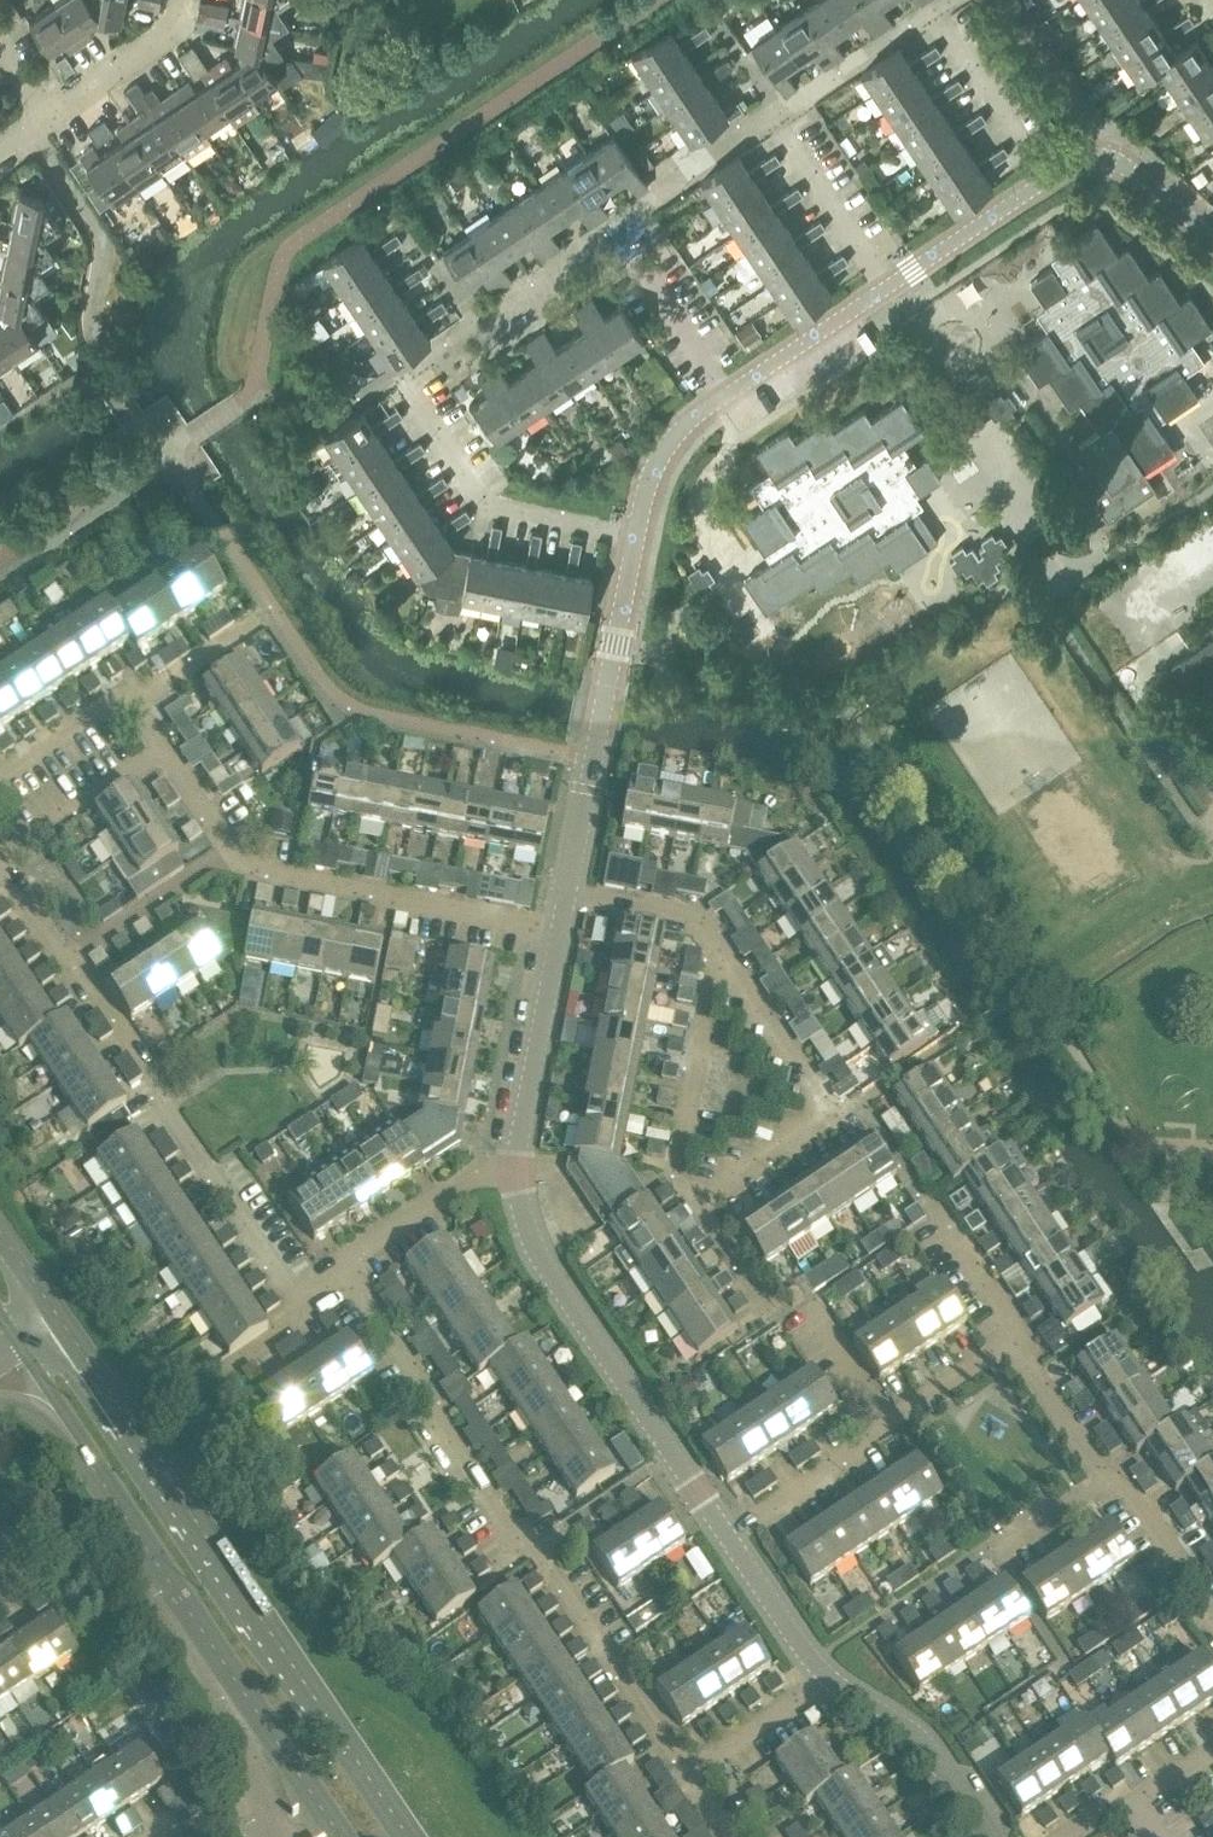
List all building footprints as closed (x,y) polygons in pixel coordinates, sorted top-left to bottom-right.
[(88,0),(60,0),(55,3),(82,43),(92,36),(86,26),(99,17),(88,0)] [(103,18),(119,22),(124,0),(88,0),(99,17),(103,18)] [(276,4),(273,0),(244,0),(241,17),(262,21),(270,33),(271,33),(287,21),(276,4)] [(725,15),(746,0),(715,0),(725,15)] [(828,0),(814,0),(800,10),(835,61),(844,55),(832,37),(847,27),(828,0)] [(863,0),(828,0),(847,27),(861,17),(874,35),(883,29),(863,0)] [(883,29),(892,22),(880,5),(887,0),(863,0),(883,29)] [(1095,11),(1111,0),(1088,0),(1095,11)] [(1095,11),(1106,28),(1144,2),(1143,0),(1111,0),(1095,11)] [(1144,2),(1106,28),(1118,45),(1155,19),(1146,6),(1155,0),(1143,0),(1144,2)] [(205,10),(227,14),(228,5),(207,1),(205,10)] [(82,43),(55,3),(28,21),(49,51),(62,42),(69,52),(82,43)] [(227,14),(205,10),(203,20),(225,25),(227,14)] [(835,61),(800,10),(776,26),(798,59),(813,49),(825,67),(835,61)] [(1177,22),(1182,31),(1196,22),(1190,13),(1177,22)] [(241,17),(235,47),(240,48),(240,47),(256,49),(264,62),(273,74),(291,62),(286,55),(282,50),(271,33),(270,33),(262,21),(241,17)] [(119,22),(103,18),(101,28),(118,31),(119,22)] [(1155,19),(1118,45),(1129,62),(1167,36),(1164,31),(1155,19)] [(1182,31),(1177,22),(1164,31),(1167,36),(1129,62),(1141,79),(1161,65),(1160,64),(1178,52),(1169,39),(1182,31)] [(692,33),(698,41),(711,32),(705,24),(692,33)] [(798,59),(776,26),(751,43),(785,94),(796,87),(784,69),(798,59)] [(1062,27),(1049,35),(1054,43),(1067,35),(1062,27)] [(631,53),(643,71),(681,45),(679,41),(670,28),(631,53)] [(654,88),(693,62),(684,50),(698,41),(692,33),(679,41),(681,45),(643,71),(654,88)] [(1198,38),(1178,52),(1160,64),(1161,65),(1172,82),(1210,57),(1207,52),(1198,38)] [(922,53),(928,61),(941,52),(936,44),(922,53)] [(183,62),(197,53),(191,45),(177,54),(183,62)] [(243,59),(232,66),(252,97),(277,80),(273,74),(264,62),(256,49),(240,47),(240,48),(239,52),(243,59)] [(862,73),(874,91),(911,65),(909,62),(900,48),(862,73)] [(1212,79),(1212,61),(1212,60),(1212,48),(1207,52),(1210,57),(1172,82),(1184,99),(1212,79)] [(197,53),(183,62),(188,71),(202,61),(197,53)] [(928,61),(922,53),(909,62),(911,65),(874,91),(885,108),(923,82),(915,70),(928,61)] [(64,55),(55,61),(64,75),(74,69),(64,55)] [(208,69),(201,74),(208,83),(228,113),(236,124),(260,107),(252,97),(232,66),(226,56),(208,69)] [(715,67),(720,75),(733,66),(728,58),(715,67)] [(202,61),(188,71),(194,79),(201,74),(208,69),(202,61)] [(693,62),(654,88),(666,105),(704,80),(701,75),(693,62)] [(720,75),(715,67),(701,75),(704,80),(666,105),(677,122),(716,97),(707,83),(720,75)] [(945,87),(951,95),(964,86),(958,78),(945,87)] [(1184,99),(1195,116),(1212,104),(1212,79),(1184,99)] [(187,155),(144,92),(137,82),(124,91),(140,115),(129,122),(163,172),(187,155)] [(177,90),(204,129),(228,113),(208,83),(195,92),(188,82),(177,90)] [(923,82),(885,108),(896,125),(934,99),(932,96),(923,82)] [(144,92),(187,155),(211,139),(204,130),(204,129),(177,90),(161,101),(152,87),(144,92)] [(951,95),(945,87),(932,96),(934,99),(896,125),(908,142),(946,117),(937,104),(951,95)] [(1102,98),(1096,89),(1090,94),(1095,102),(1102,98)] [(1125,92),(1105,105),(1112,115),(1132,102),(1125,92)] [(716,97),(677,122),(689,140),(726,115),(728,118),(743,109),(737,100),(724,109),(716,97)] [(1195,116),(1206,133),(1212,129),(1212,104),(1195,116)] [(337,108),(326,117),(337,133),(349,125),(343,118),(337,108)] [(624,108),(610,117),(621,134),(635,125),(624,108)] [(552,125),(544,112),(533,120),(541,132),(552,125)] [(968,120),(973,129),(986,120),(981,112),(968,120)] [(946,117),(908,142),(919,159),(957,134),(954,129),(946,117)] [(1056,127),(1049,117),(1039,124),(1046,134),(1056,127)] [(96,125),(105,139),(113,134),(104,120),(96,125)] [(973,129),(968,120),(954,129),(957,134),(919,159),(931,176),(969,151),(960,138),(973,129)] [(163,172),(129,122),(117,131),(124,141),(112,149),(139,188),(163,172)] [(105,139),(96,125),(88,131),(97,145),(105,139)] [(588,152),(610,186),(625,176),(638,195),(648,188),(613,135),(588,152)] [(281,142),(269,149),(278,163),(290,156),(281,142)] [(990,154),(996,163),(1009,154),(1004,145),(990,154)] [(644,146),(635,152),(646,168),(654,162),(644,146)] [(139,188),(112,149),(100,157),(93,147),(80,156),(114,205),(139,188)] [(969,151),(931,176),(942,193),(980,168),(977,163),(969,151)] [(564,168),(599,221),(608,215),(595,196),(610,186),(588,152),(564,168)] [(762,161),(767,170),(780,161),(775,152),(762,161)] [(996,163),(990,154),(977,163),(980,168),(942,193),(954,211),(992,185),(982,171),(996,163)] [(701,182),(713,199),(751,174),(748,170),(739,156),(701,182)] [(724,216),(762,191),(754,178),(767,170),(762,161),(748,170),(751,174),(713,199),(724,216)] [(864,162),(856,168),(862,176),(870,170),(864,162)] [(540,185),(562,218),(577,208),(589,227),(599,221),(564,168),(540,185)] [(467,182),(459,169),(451,174),(460,187),(467,182)] [(246,170),(237,176),(242,185),(252,179),(246,170)] [(1210,180),(1203,170),(1193,177),(1199,187),(1210,180)] [(234,175),(224,181),(232,193),(243,187),(234,175)] [(20,185),(14,221),(36,225),(44,237),(61,226),(58,221),(66,215),(53,195),(44,200),(41,196),(42,188),(20,185)] [(516,201),(550,253),(560,247),(547,228),(562,218),(540,185),(516,201)] [(784,195),(790,203),(803,194),(797,186),(784,195)] [(762,191),(724,216),(736,233),(773,208),(771,204),(762,191)] [(747,250),(785,225),(777,212),(790,203),(784,195),(771,204),(773,208),(736,233),(747,250)] [(492,217),(514,251),(529,241),(541,259),(550,253),(516,201),(492,217)] [(468,233),(502,285),(511,279),(499,261),(514,251),(492,217),(468,233)] [(807,229),(812,237),(826,228),(820,220),(807,229)] [(0,231),(0,248),(8,250),(30,254),(38,265),(38,266),(55,254),(44,237),(36,225),(14,221),(11,233),(0,231)] [(1190,340),(1211,327),(1190,295),(1179,302),(1159,270),(1148,277),(1127,246),(1117,253),(1097,223),(1064,244),(1078,265),(1059,278),(1052,268),(1030,282),(1051,314),(1041,320),(1047,331),(1017,351),(1038,383),(1048,377),(1069,408),(1079,401),(1100,432),(1111,425),(1142,471),(1174,450),(1156,423),(1198,396),(1184,375),(1204,361),(1190,340)] [(785,225),(747,250),(758,267),(796,242),(794,238),(785,225)] [(165,226),(156,232),(163,242),(172,236),(165,226)] [(770,284),(808,259),(799,246),(812,237),(807,229),(794,238),(796,242),(758,267),(770,284)] [(397,233),(383,242),(389,250),(402,241),(397,233)] [(502,285),(468,233),(443,250),(465,284),(481,273),(493,291),(502,285)] [(323,263),(334,280),(372,254),(370,251),(360,237),(323,263)] [(346,297),(384,271),(376,259),(389,250),(383,242),(370,251),(372,254),(334,280),(346,297)] [(8,250),(3,278),(26,282),(33,294),(50,283),(38,266),(38,265),(30,254),(8,250)] [(843,254),(829,262),(835,271),(848,262),(843,254)] [(808,259),(770,284),(781,301),(819,276),(816,271),(808,259)] [(793,319),(831,293),(822,280),(835,271),(829,262),(816,271),(819,276),(781,301),(793,319)] [(406,275),(412,283),(425,275),(419,266),(406,275)] [(384,271),(346,297),(358,314),(395,288),(393,284),(384,271)] [(412,283),(406,275),(393,284),(395,288),(358,314),(369,331),(407,305),(398,292),(412,283)] [(712,275),(702,281),(712,295),(721,289),(712,275)] [(3,278),(0,292),(0,307),(18,311),(35,336),(53,324),(33,294),(26,282),(3,278)] [(429,308),(434,317),(447,308),(442,299),(429,308)] [(582,305),(617,356),(642,339),(620,306),(604,317),(592,299),(582,305)] [(407,305),(369,331),(381,348),(419,322),(415,318),(407,305)] [(570,339),(593,372),(617,356),(582,305),(573,311),(585,329),(570,339)] [(35,336),(18,311),(0,307),(0,309),(2,309),(1,314),(5,320),(0,323),(0,337),(14,358),(39,341),(35,336)] [(434,317),(429,308),(415,318),(419,322),(381,348),(393,365),(430,340),(421,326),(434,317)] [(754,321),(737,333),(747,346),(763,335),(754,321)] [(534,337),(569,389),(593,372),(570,339),(556,349),(544,331),(534,337)] [(0,337),(0,367),(14,358),(0,337)] [(522,371),(545,405),(569,389),(534,337),(525,343),(537,361),(522,371)] [(81,349),(69,357),(77,370),(89,361),(81,349)] [(486,369),(521,421),(545,405),(522,371),(508,381),(496,363),(486,369)] [(354,375),(349,368),(335,378),(340,385),(354,375)] [(521,421),(486,369),(477,376),(489,394),(473,404),(496,438),(521,421)] [(1003,421),(1010,417),(1015,414),(1011,408),(1016,405),(1009,394),(1003,398),(1000,393),(990,400),(986,395),(992,391),(988,386),(993,382),(986,372),(981,375),(978,370),(966,377),(969,382),(964,386),(972,397),(967,400),(970,405),(965,408),(973,420),(977,417),(980,421),(991,414),(995,420),(1000,416),(1003,421)] [(0,400),(0,419),(11,412),(2,399),(0,400)] [(923,431),(902,399),(871,419),(864,409),(833,430),(826,419),(795,440),(788,430),(756,451),(770,472),(750,486),(763,506),(742,520),(770,561),(743,580),(765,612),(812,580),(819,591),(850,570),(857,580),(888,559),(895,570),(927,548),(906,517),(916,510),(909,500),(941,479),(926,457),(915,464),(902,445),(923,431)] [(384,416),(389,424),(403,415),(397,407),(384,416)] [(324,438),(335,454),(373,428),(371,425),(361,411),(324,437),(324,438)] [(347,471),(384,445),(376,433),(389,424),(384,416),(371,425),(373,428),(335,454),(347,471)] [(407,450),(412,458),(425,449),(420,441),(407,450)] [(625,452),(619,443),(611,448),(617,457),(625,452)] [(384,445),(347,471),(358,488),(396,462),(393,459),(384,445)] [(370,505),(407,479),(399,467),(412,458),(407,450),(393,459),(396,462),(358,488),(370,505)] [(429,483),(435,492),(448,483),(442,474),(429,483)] [(407,479),(370,505),(381,522),(419,497),(416,492),(407,479)] [(393,539),(430,514),(422,500),(435,492),(429,483),(416,492),(419,497),(381,522),(393,539)] [(452,517),(457,525),(471,516),(465,508),(452,517)] [(430,514),(393,539),(406,560),(444,534),(457,525),(452,517),(439,526),(430,514)] [(489,540),(499,542),(502,526),(492,525),(489,540)] [(529,548),(539,550),(542,534),(532,532),(529,548)] [(1003,549),(1008,546),(1001,534),(996,537),(992,532),(981,540),(984,546),(979,549),(983,554),(979,557),(972,546),(966,550),(963,545),(951,552),(955,558),(950,561),(957,573),(963,569),(966,574),(971,571),(978,581),(983,578),(987,583),(998,576),(995,569),(999,566),(996,561),(1006,554),(1003,549)] [(453,548),(444,534),(406,560),(416,573),(453,548)] [(501,605),(510,561),(496,558),(499,542),(489,540),(486,556),(490,557),(481,601),(501,605)] [(568,556),(578,558),(581,542),(571,540),(568,556)] [(454,550),(453,548),(416,573),(428,590),(461,597),(469,553),(454,550)] [(542,613),(551,569),(536,566),(539,550),(529,548),(526,564),(531,565),(522,609),(542,613)] [(177,568),(203,606),(225,591),(199,553),(177,568)] [(470,553),(469,553),(461,597),(481,601),(490,557),(486,556),(470,553)] [(578,558),(568,556),(565,571),(571,572),(562,617),(583,621),(591,576),(575,573),(578,558)] [(510,561),(501,605),(522,609),(531,565),(526,564),(510,561)] [(693,592),(696,590),(698,589),(702,594),(713,586),(709,581),(715,578),(707,566),(685,581),(693,592)] [(155,583),(181,621),(203,606),(177,568),(155,583)] [(551,569),(542,613),(562,617),(571,572),(565,571),(551,569)] [(363,580),(358,572),(352,571),(345,576),(352,587),(363,580)] [(133,598),(159,636),(181,621),(155,583),(133,598)] [(159,636),(133,598),(112,612),(131,641),(130,642),(136,651),(159,636)] [(458,603),(436,599),(435,609),(456,613),(458,603)] [(109,655),(130,642),(131,641),(112,612),(105,602),(83,617),(109,655)] [(212,621),(220,633),(232,626),(224,614),(212,621)] [(62,631),(88,670),(109,655),(83,617),(62,631)] [(220,633),(212,621),(201,629),(209,641),(220,633)] [(40,646),(66,685),(88,670),(62,631),(40,646)] [(1173,665),(1195,697),(1212,685),(1212,638),(1173,665)] [(169,650),(177,663),(188,655),(180,643),(169,650)] [(18,661),(44,700),(66,685),(40,646),(18,661)] [(177,663),(169,650),(158,658),(166,670),(177,663)] [(126,660),(134,672),(145,665),(137,653),(126,660)] [(22,714),(44,700),(18,661),(0,673),(0,681),(22,714)] [(216,709),(254,683),(240,661),(201,687),(216,709)] [(102,671),(110,683),(121,675),(113,663),(102,671)] [(80,685),(88,697),(99,690),(91,678),(80,685)] [(0,729),(22,714),(0,681),(0,728),(0,729)] [(230,731),(269,705),(254,683),(216,709),(230,731)] [(59,700),(67,712),(78,705),(70,692),(59,700)] [(245,753),(284,727),(269,705),(230,731),(245,753)] [(37,715),(45,727),(56,719),(48,707),(37,715)] [(178,735),(190,727),(183,716),(171,724),(178,735)] [(15,729),(23,741),(35,734),(26,722),(15,729)] [(190,727),(178,735),(186,747),(199,739),(190,727)] [(284,727),(245,753),(261,776),(299,750),(284,727)] [(2,756),(13,748),(5,736),(0,739),(0,753),(2,756)] [(488,764),(489,755),(481,754),(479,762),(488,764)] [(208,778),(220,770),(212,759),(200,767),(208,778)] [(548,780),(551,767),(532,764),(530,776),(548,780)] [(333,819),(342,773),(316,768),(306,813),(333,819)] [(648,836),(656,790),(655,790),(658,773),(639,769),(636,787),(630,785),(621,831),(648,836)] [(220,770),(208,778),(216,790),(228,782),(220,770)] [(342,773),(333,819),(358,823),(367,778),(342,773)] [(384,828),(393,783),(367,778),(358,823),(384,828)] [(159,800),(171,792),(164,781),(151,789),(159,800)] [(410,833),(418,788),(393,783),(384,828),(410,833)] [(109,834),(148,808),(133,785),(94,811),(109,834)] [(436,838),(444,793),(418,788),(410,833),(436,838)] [(246,789),(238,794),(245,804),(252,799),(246,789)] [(656,790),(648,836),(673,841),(682,796),(656,790)] [(171,792),(159,800),(167,812),(179,804),(171,792)] [(461,843),(470,798),(444,793),(436,838),(461,843)] [(698,846),(707,801),(682,796),(673,841),(698,846)] [(470,798),(461,843),(486,848),(495,802),(470,798)] [(751,809),(707,801),(698,846),(744,855),(756,873),(787,852),(779,841),(746,835),(751,809)] [(512,853),(521,807),(495,802),(486,848),(512,853)] [(521,807),(512,853),(539,858),(548,813),(521,807)] [(148,808),(109,834),(97,842),(112,864),(124,856),(162,830),(148,808)] [(293,818),(273,814),(269,833),(290,837),(293,818)] [(193,826),(181,834),(189,845),(201,837),(193,826)] [(178,852),(162,830),(124,856),(112,864),(137,901),(183,870),(174,855),(178,852)] [(314,846),(300,844),(298,858),(311,860),(314,846)] [(771,895),(810,869),(795,847),(787,852),(756,873),(771,895)] [(350,868),(353,854),(339,851),(336,865),(350,868)] [(353,854),(350,868),(363,871),(366,856),(353,854)] [(638,886),(641,872),(628,869),(629,862),(609,858),(603,888),(637,894),(638,886)] [(401,878),(404,864),(391,861),(388,875),(401,878)] [(404,864),(401,878),(415,880),(417,866),(404,864)] [(810,869),(771,895),(786,916),(824,890),(810,869)] [(453,888),(455,874),(442,871),(437,895),(450,897),(452,888),(453,888)] [(641,872),(638,886),(652,889),(655,874),(641,872)] [(455,874),(453,888),(466,890),(469,876),(455,874)] [(689,896),(692,882),(679,879),(676,893),(689,896)] [(502,907),(506,883),(493,881),(488,904),(502,907)] [(692,882),(689,896),(703,899),(706,884),(692,882)] [(506,883),(502,907),(515,910),(520,886),(506,883)] [(257,889),(254,903),(268,906),(270,892),(257,889)] [(824,890),(786,916),(801,938),(839,913),(824,890)] [(284,895),(281,909),(294,911),(297,897),(284,895)] [(310,900),(307,914),(320,916),(323,902),(310,900)] [(0,904),(0,920),(10,914),(3,903),(0,904)] [(729,923),(741,915),(734,904),(722,912),(729,923)] [(335,905),(332,919),(346,921),(348,907),(335,905)] [(95,915),(102,925),(111,918),(105,908),(95,915)] [(174,920),(166,908),(155,915),(163,927),(174,920)] [(361,910),(358,924),(371,926),(374,912),(361,910)] [(193,923),(219,962),(232,953),(230,945),(235,920),(196,912),(188,917),(193,923)] [(839,913),(801,938),(815,960),(854,934),(839,913)] [(741,915),(729,923),(737,935),(749,927),(741,915)] [(395,916),(392,928),(404,930),(406,919),(395,916)] [(270,967),(279,922),(252,917),(243,962),(270,967)] [(152,934),(144,922),(133,930),(141,942),(152,934)] [(295,973),(304,927),(279,922),(270,967),(295,973)] [(664,933),(607,922),(602,948),(614,950),(659,959),(664,933)] [(170,939),(196,977),(219,962),(193,923),(170,939)] [(17,924),(5,932),(13,943),(25,935),(17,924)] [(304,927),(295,973),(321,978),(330,932),(304,927)] [(347,983),(355,937),(330,932),(321,978),(347,983)] [(830,982),(868,956),(854,934),(815,960),(830,982)] [(131,949),(123,937),(111,945),(119,957),(131,949)] [(355,937),(347,983),(373,988),(382,942),(355,937)] [(196,977),(170,939),(149,953),(175,992),(196,977)] [(13,959),(0,940),(0,967),(13,959)] [(384,971),(398,974),(399,971),(411,974),(416,949),(389,944),(384,971)] [(32,946),(20,954),(27,965),(39,957),(32,946)] [(759,967),(771,959),(763,947),(751,956),(759,967)] [(895,970),(879,948),(868,956),(830,982),(844,1003),(883,978),(895,970)] [(609,976),(654,985),(659,959),(614,950),(614,951),(609,976)] [(684,965),(698,967),(701,954),(687,951),(684,965)] [(89,960),(97,972),(108,964),(100,952),(89,960)] [(175,992),(149,953),(127,968),(153,1006),(175,992)] [(443,982),(488,991),(494,964),(448,956),(443,982)] [(27,981),(13,959),(0,967),(0,999),(27,981)] [(771,959),(759,967),(766,978),(778,970),(771,959)] [(698,967),(684,965),(682,978),(696,981),(698,967)] [(46,967),(34,975),(42,987),(54,978),(46,967)] [(153,1006),(127,968),(104,983),(130,1022),(153,1006)] [(398,974),(384,971),(381,985),(396,988),(398,974)] [(807,980),(802,973),(790,981),(795,989),(807,980)] [(654,985),(609,976),(603,1002),(649,1011),(654,985)] [(883,978),(844,1003),(859,1025),(897,999),(883,978)] [(42,1002),(27,981),(0,999),(0,1023),(3,1028),(42,1002)] [(438,1008),(483,1017),(488,991),(443,982),(438,1008)] [(61,989),(49,997),(56,1008),(68,1000),(61,989)] [(679,990),(677,1003),(691,1006),(693,993),(679,990)] [(788,1010),(800,1002),(792,991),(780,999),(788,1010)] [(874,1047),(912,1021),(897,999),(859,1025),(874,1047)] [(42,1002),(3,1028),(18,1050),(28,1044),(27,1043),(56,1023),(42,1002)] [(598,1027),(644,1036),(649,1011),(603,1002),(598,1027)] [(800,1002),(788,1010),(795,1022),(807,1013),(800,1002)] [(433,1033),(479,1042),(483,1017),(438,1008),(433,1033)] [(374,1022),(388,1025),(391,1012),(377,1009),(374,1022)] [(92,1032),(104,1024),(96,1012),(84,1021),(92,1032)] [(912,1021),(874,1047),(889,1069),(937,1037),(922,1014),(912,1021)] [(674,1016),(672,1029),(686,1032),(688,1019),(674,1016)] [(42,1065),(81,1039),(66,1017),(56,1023),(27,1043),(28,1044),(42,1065)] [(388,1025),(374,1022),(372,1036),(386,1039),(388,1025)] [(104,1024),(92,1032),(100,1043),(112,1035),(104,1024)] [(593,1053),(639,1062),(644,1036),(598,1027),(593,1053)] [(428,1059),(474,1068),(479,1042),(433,1033),(428,1059)] [(817,1054),(829,1046),(821,1034),(809,1042),(817,1054)] [(57,1087),(96,1061),(81,1039),(42,1065),(57,1087)] [(669,1042),(666,1055),(681,1057),(683,1044),(669,1042)] [(829,1046),(817,1054),(825,1065),(837,1057),(829,1046)] [(588,1078),(634,1088),(639,1062),(593,1053),(588,1078)] [(121,1075),(133,1067),(126,1056),(114,1064),(121,1075)] [(365,1071),(379,1074),(382,1060),(367,1058),(365,1071)] [(474,1068),(428,1059),(423,1084),(469,1093),(474,1068)] [(72,1109),(110,1083),(96,1061),(57,1087),(72,1109)] [(133,1067),(121,1075),(129,1087),(141,1078),(133,1067)] [(664,1067),(661,1080),(676,1083),(678,1070),(664,1067)] [(844,1067),(832,1075),(839,1086),(851,1078),(844,1067)] [(907,1118),(946,1092),(931,1070),(893,1096),(907,1118)] [(379,1074),(365,1071),(362,1085),(377,1087),(379,1074)] [(634,1088),(588,1078),(583,1104),(629,1113),(634,1088)] [(125,1105),(110,1083),(72,1109),(94,1144),(118,1128),(126,1122),(131,1119),(122,1107),(125,1105)] [(420,1112),(461,1120),(464,1120),(469,1093),(423,1084),(418,1112),(420,1112)] [(342,1095),(350,1107),(362,1099),(354,1087),(342,1095)] [(946,1092),(907,1118),(922,1140),(961,1114),(946,1092)] [(659,1093),(656,1106),(671,1109),(673,1095),(659,1093)] [(350,1107),(342,1095),(331,1103),(339,1115),(350,1107)] [(578,1129),(624,1139),(629,1113),(583,1104),(578,1129)] [(461,1120),(420,1112),(419,1117),(417,1117),(401,1127),(403,1129),(399,1132),(398,1130),(397,1130),(422,1166),(431,1161),(432,1163),(459,1145),(462,1128),(459,1128),(461,1120)] [(888,1131),(900,1123),(893,1112),(881,1121),(888,1131)] [(961,1114),(922,1140),(937,1162),(975,1135),(961,1114)] [(299,1124),(307,1136),(318,1128),(310,1116),(299,1124)] [(654,1118),(651,1131),(666,1134),(668,1121),(654,1118)] [(369,1134),(402,1183),(424,1168),(422,1166),(397,1130),(398,1130),(391,1120),(369,1134)] [(103,1172),(142,1145),(126,1122),(118,1128),(94,1144),(91,1146),(99,1158),(96,1160),(103,1172)] [(900,1123),(888,1131),(896,1143),(908,1135),(900,1123)] [(307,1136),(299,1124),(288,1132),(296,1144),(307,1136)] [(572,1155),(619,1164),(624,1139),(578,1129),(572,1155)] [(990,1157),(999,1151),(984,1129),(975,1135),(937,1162),(952,1185),(962,1178),(961,1177),(990,1157)] [(157,1152),(169,1144),(161,1132),(149,1141),(157,1152)] [(402,1183),(369,1134),(347,1149),(380,1197),(402,1183)] [(847,1154),(873,1192),(896,1177),(870,1138),(847,1154)] [(169,1144),(157,1152),(164,1163),(176,1155),(169,1144)] [(649,1144),(646,1157),(661,1160),(663,1146),(649,1144)] [(990,1158),(961,1177),(962,1178),(969,1188),(949,1201),(957,1212),(976,1199),(1014,1173),(1024,1165),(1009,1144),(999,1151),(990,1157),(990,1158)] [(142,1145),(103,1172),(119,1195),(158,1168),(142,1145)] [(274,1158),(266,1146),(255,1154),(263,1166),(274,1158)] [(326,1163),(359,1212),(380,1197),(347,1149),(326,1163)] [(826,1168),(852,1206),(873,1192),(847,1154),(826,1168)] [(608,1227),(644,1203),(619,1166),(619,1164),(572,1155),(569,1170),(564,1174),(568,1179),(573,1176),(590,1201),(580,1208),(595,1230),(605,1223),(608,1227)] [(918,1175),(930,1167),(922,1156),(910,1164),(918,1175)] [(326,1163),(304,1178),(311,1188),(337,1226),(359,1212),(326,1163)] [(183,1165),(171,1174),(179,1185),(191,1177),(183,1165)] [(930,1167),(918,1175),(926,1187),(937,1178),(930,1167)] [(158,1168),(119,1195),(135,1218),(173,1192),(158,1168)] [(804,1183),(830,1221),(852,1206),(826,1168),(804,1183)] [(991,1221),(1029,1195),(1014,1173),(976,1199),(991,1221)] [(782,1197),(808,1236),(830,1221),(804,1183),(782,1197)] [(198,1187),(186,1195),(194,1206),(206,1198),(198,1187)] [(287,1203),(313,1242),(337,1226),(311,1188),(309,1189),(287,1203)] [(666,1188),(654,1196),(661,1207),(673,1199),(666,1188)] [(173,1192),(135,1218),(150,1241),(189,1215),(173,1192)] [(1029,1195),(991,1221),(1005,1243),(1043,1216),(1029,1195)] [(808,1236),(782,1197),(761,1212),(787,1250),(808,1236)] [(644,1203),(608,1227),(623,1249),(661,1224),(646,1201),(644,1203)] [(905,1215),(913,1227),(924,1219),(916,1207),(905,1215)] [(213,1209),(201,1217),(208,1228),(220,1220),(213,1209)] [(681,1211),(669,1219),(677,1230),(689,1222),(681,1211)] [(787,1250),(761,1212),(738,1227),(764,1266),(787,1250)] [(189,1215),(150,1241),(166,1264),(205,1238),(189,1215)] [(964,1223),(971,1234),(983,1226),(976,1215),(964,1223)] [(1043,1216),(1005,1243),(1020,1264),(1058,1238),(1043,1216)] [(676,1245),(661,1224),(623,1249),(613,1255),(628,1277),(637,1271),(676,1245)] [(872,1237),(880,1249),(891,1241),(883,1229),(872,1237)] [(227,1230),(215,1238),(223,1249),(235,1241),(227,1230)] [(696,1232),(684,1240),(691,1251),(703,1243),(696,1232)] [(880,1249),(872,1237),(861,1245),(869,1257),(880,1249)] [(978,1245),(986,1256),(998,1248),(990,1237),(978,1245)] [(205,1238),(166,1264),(182,1287),(221,1261),(205,1238)] [(1058,1238),(1020,1264),(1034,1285),(1072,1260),(1058,1238)] [(419,1287),(457,1261),(442,1239),(404,1265),(419,1287)] [(676,1245),(637,1271),(649,1288),(652,1292),(658,1288),(690,1267),(676,1245)] [(886,1253),(894,1265),(906,1257),(898,1245),(886,1253)] [(238,1271),(239,1270),(250,1263),(242,1252),(230,1260),(238,1271)] [(894,1265),(886,1253),(875,1260),(883,1272),(894,1265)] [(88,1261),(82,1254),(72,1261),(77,1269),(88,1261)] [(710,1254),(698,1262),(706,1273),(718,1265),(710,1254)] [(993,1266),(1000,1277),(1012,1269),(1005,1258),(993,1266)] [(1139,1271),(1130,1258),(1116,1267),(1125,1280),(1139,1271)] [(829,1266),(837,1278),(848,1271),(840,1259),(829,1266)] [(1072,1260),(1034,1285),(1048,1308),(1072,1290),(1076,1288),(1086,1281),(1072,1260)] [(221,1261),(182,1287),(182,1288),(198,1310),(236,1284),(221,1261)] [(434,1309),(472,1283),(457,1261),(419,1287),(434,1309)] [(837,1278),(829,1266),(817,1274),(826,1286),(837,1278)] [(704,1288),(690,1267),(658,1288),(652,1292),(666,1314),(700,1291),(705,1288),(704,1288)] [(245,1281),(249,1288),(252,1293),(264,1284),(257,1273),(245,1281)] [(843,1282),(851,1294),(863,1286),(855,1274),(843,1282)] [(390,1275),(378,1283),(385,1294),(397,1286),(390,1275)] [(716,1288),(720,1295),(732,1286),(725,1275),(713,1284),(716,1288)] [(1072,1290),(1048,1308),(1057,1320),(1037,1333),(1054,1359),(1079,1341),(1077,1338),(1100,1322),(1093,1312),(1107,1302),(1108,1296),(1094,1276),(1086,1281),(1076,1288),(1072,1290)] [(1027,1291),(1025,1288),(1019,1280),(1008,1288),(1015,1299),(1027,1291)] [(851,1294),(843,1282),(832,1290),(840,1302),(851,1294)] [(448,1331),(487,1305),(472,1283),(434,1309),(448,1331)] [(236,1284),(198,1310),(213,1333),(252,1307),(239,1288),(236,1284)] [(716,1288),(713,1284),(666,1314),(681,1336),(719,1310),(712,1300),(720,1295),(716,1288)] [(919,1299),(945,1338),(967,1323),(940,1284),(919,1299)] [(792,1308),(804,1301),(796,1289),(784,1296),(792,1308)] [(271,1295),(259,1303),(267,1314),(279,1306),(271,1295)] [(739,1297),(727,1305),(735,1316),(747,1308),(739,1297)] [(945,1338),(919,1299),(896,1314),(922,1353),(945,1338)] [(1022,1310),(1029,1321),(1041,1313),(1034,1301),(1022,1310)] [(463,1353),(502,1327),(487,1305),(448,1331),(463,1353)] [(252,1307),(213,1333),(229,1357),(268,1330),(252,1307)] [(412,1308),(400,1316),(408,1327),(420,1319),(412,1308)] [(719,1310),(681,1336),(696,1359),(735,1333),(719,1310)] [(326,1334),(338,1326),(330,1314),(318,1322),(326,1334)] [(922,1353),(896,1314),(874,1329),(900,1367),(922,1353)] [(420,1319),(408,1327),(415,1338),(427,1330),(420,1319)] [(502,1327),(463,1353),(478,1375),(488,1369),(487,1368),(516,1348),(502,1327)] [(900,1367),(874,1329),(852,1344),(878,1382),(900,1367)] [(285,1344),(293,1356),(305,1348),(297,1336),(285,1344)] [(323,1352),(349,1391),(371,1376),(345,1338),(323,1352)] [(1089,1388),(1127,1362),(1112,1341),(1074,1367),(1089,1388)] [(502,1390),(540,1364),(526,1342),(516,1348),(487,1368),(488,1369),(502,1390)] [(293,1356),(285,1344),(274,1352),(282,1364),(293,1356)] [(437,1370),(449,1362),(441,1351),(429,1359),(437,1370)] [(349,1391),(323,1352),(301,1367),(327,1406),(349,1391)] [(449,1362),(437,1370),(444,1382),(456,1374),(449,1362)] [(1104,1410),(1142,1384),(1127,1362),(1089,1388),(1104,1410)] [(540,1364),(502,1390),(517,1412),(555,1386),(540,1364)] [(260,1378),(252,1366),(241,1374),(249,1386),(260,1378)] [(327,1406),(301,1367),(279,1382),(305,1421),(327,1406)] [(788,1387),(814,1425),(836,1410),(810,1372),(788,1387)] [(697,1397),(687,1381),(680,1386),(691,1401),(697,1397)] [(305,1421),(279,1382),(257,1397),(283,1436),(305,1421)] [(1070,1401),(1082,1393),(1075,1383),(1063,1391),(1070,1401)] [(1119,1432),(1157,1406),(1142,1384),(1104,1410),(1119,1432)] [(555,1386),(517,1412),(531,1434),(570,1408),(555,1386)] [(814,1425),(788,1387),(766,1401),(792,1440),(814,1425)] [(218,1397),(214,1391),(204,1399),(208,1405),(218,1397)] [(1082,1393),(1070,1401),(1078,1414),(1090,1405),(1082,1393)] [(461,1418),(473,1410),(465,1398),(453,1406),(461,1418)] [(792,1440),(766,1401),(744,1416),(770,1455),(792,1440)] [(1157,1406),(1119,1432),(1134,1455),(1144,1449),(1143,1448),(1172,1428),(1157,1406)] [(570,1408),(531,1434),(546,1456),(585,1430),(570,1408)] [(473,1410),(461,1418),(469,1429),(481,1421),(473,1410)] [(1144,1449),(1158,1470),(1196,1444),(1209,1435),(1194,1412),(1172,1428),(1143,1448),(1144,1449)] [(770,1455),(744,1416),(722,1431),(748,1470),(770,1455)] [(841,1441),(852,1433),(844,1421),(833,1429),(841,1441)] [(1099,1445),(1111,1437),(1104,1426),(1092,1434),(1099,1445)] [(585,1430),(546,1456),(561,1478),(599,1452),(585,1430)] [(748,1470),(722,1431),(700,1446),(726,1484),(748,1470)] [(1111,1437),(1099,1445),(1107,1457),(1119,1449),(1111,1437)] [(370,1461),(382,1453),(374,1441),(362,1449),(370,1461)] [(490,1461),(502,1453),(494,1442),(482,1450),(490,1461)] [(800,1451),(808,1463),(819,1456),(811,1444),(800,1451)] [(1196,1444),(1158,1470),(1174,1493),(1183,1486),(1183,1485),(1211,1466),(1211,1465),(1196,1444)] [(808,1463),(800,1451),(788,1459),(796,1471),(808,1463)] [(599,1452),(561,1478),(575,1499),(614,1474),(599,1452)] [(502,1453),(490,1461),(498,1473),(510,1464),(502,1453)] [(327,1505),(366,1479),(351,1457),(312,1483),(327,1505)] [(893,1474),(919,1513),(941,1498),(915,1459),(893,1474)] [(385,1483),(397,1475),(390,1464),(378,1472),(385,1483)] [(1212,1496),(1212,1464),(1211,1465),(1211,1466),(1183,1485),(1183,1486),(1197,1507),(1212,1496)] [(1136,1485),(1148,1477),(1140,1466),(1128,1474),(1136,1485)] [(756,1480),(764,1492),(776,1485),(768,1473),(756,1480)] [(919,1513),(893,1474),(871,1489),(897,1527),(919,1513)] [(1148,1477),(1136,1485),(1144,1496),(1156,1488),(1148,1477)] [(342,1527),(380,1502),(366,1479),(327,1505),(342,1527)] [(764,1492),(756,1480),(745,1488),(753,1500),(764,1492)] [(519,1504),(531,1496),(524,1485),(512,1493),(519,1504)] [(400,1505),(412,1497),(404,1486),(392,1494),(400,1505)] [(897,1527),(871,1489),(849,1504),(875,1542),(897,1527)] [(631,1491),(620,1499),(628,1511),(639,1503),(631,1491)] [(531,1496),(519,1504),(527,1516),(539,1508),(531,1496)] [(1212,1528),(1212,1496),(1197,1507),(1198,1508),(1206,1519),(1207,1520),(1212,1529),(1212,1528)] [(357,1550),(395,1524),(380,1502),(342,1527),(357,1550)] [(1176,1521),(1188,1513),(1181,1502),(1169,1510),(1176,1521)] [(875,1542),(849,1504),(827,1518),(853,1557),(875,1542)] [(617,1518),(609,1506),(598,1513),(606,1525),(617,1518)] [(635,1522),(661,1560),(684,1545),(658,1506),(635,1522)] [(415,1527),(427,1519),(419,1507),(407,1515),(415,1527)] [(1198,1508),(1197,1507),(1188,1513),(1176,1521),(1185,1533),(1206,1519),(1198,1508)] [(448,1536),(460,1527),(452,1516),(440,1524),(448,1536)] [(853,1557),(827,1518),(805,1533),(831,1572),(853,1557)] [(587,1521),(575,1529),(583,1541),(595,1533),(587,1521)] [(661,1560),(635,1522),(613,1537),(639,1575),(661,1560)] [(395,1524),(357,1550),(372,1572),(391,1559),(390,1558),(410,1545),(395,1524)] [(1085,1539),(1111,1578),(1133,1563),(1107,1525),(1085,1539)] [(405,1580),(444,1554),(429,1532),(410,1545),(390,1558),(391,1559),(405,1580)] [(831,1572),(805,1533),(783,1548),(809,1586),(831,1572)] [(639,1575),(613,1537),(591,1552),(617,1590),(639,1575)] [(940,1545),(949,1557),(960,1550),(952,1538),(940,1545)] [(10,1576),(20,1569),(7,1550),(0,1539),(0,1562),(10,1576)] [(475,1550),(467,1539),(455,1547),(463,1558),(475,1550)] [(1111,1578),(1085,1539),(1063,1554),(1089,1593),(1111,1578)] [(949,1557),(940,1545),(929,1553),(937,1565),(949,1557)] [(1212,1560),(1212,1550),(1210,1546),(1199,1553),(1206,1565),(1212,1560)] [(323,1573),(308,1551),(295,1561),(309,1582),(323,1573)] [(444,1554),(405,1580),(420,1602),(459,1576),(444,1554)] [(1089,1593),(1063,1554),(1041,1569),(1067,1607),(1089,1593)] [(477,1580),(489,1572),(482,1560),(470,1568),(477,1580)] [(983,1577),(975,1565),(964,1573),(972,1585),(983,1577)] [(897,1574),(905,1586),(917,1579),(909,1567),(897,1574)] [(1067,1607),(1041,1569),(1019,1584),(1045,1622),(1067,1607)] [(905,1586),(897,1574),(886,1582),(894,1594),(905,1586)] [(459,1576),(420,1602),(435,1625),(474,1599),(459,1576)] [(534,1576),(522,1584),(529,1595),(541,1587),(534,1576)] [(961,1592),(953,1580),(942,1587),(950,1599),(961,1592)] [(980,1596),(1006,1634),(1028,1620),(1002,1581),(980,1596)] [(491,1636),(529,1610),(515,1588),(476,1614),(491,1636)] [(932,1594),(921,1602),(929,1614),(940,1606),(932,1594)] [(854,1604),(862,1616),(873,1608),(865,1596),(854,1604)] [(1006,1634),(980,1596),(958,1610),(984,1649),(1006,1634)] [(549,1598),(537,1606),(544,1617),(557,1609),(549,1598)] [(47,1612),(39,1599),(29,1606),(37,1619),(47,1612)] [(1131,1609),(1139,1621),(1151,1614),(1142,1601),(1131,1609)] [(862,1616),(854,1604),(843,1611),(851,1623),(862,1616)] [(348,1606),(342,1610),(353,1627),(359,1622),(348,1606)] [(918,1621),(910,1609),(899,1616),(907,1628),(918,1621)] [(1139,1621),(1131,1609),(1120,1616),(1128,1629),(1139,1621)] [(505,1658),(544,1632),(529,1610),(491,1636),(505,1658)] [(984,1649),(958,1610),(936,1625),(962,1664),(984,1649)] [(1175,1623),(1167,1611),(1156,1618),(1164,1630),(1175,1623)] [(30,1633),(54,1669),(76,1654),(52,1619),(30,1633)] [(564,1620),(552,1628),(559,1639),(571,1631),(564,1620)] [(3,1641),(13,1635),(4,1622),(0,1625),(0,1637),(3,1641)] [(887,1624),(876,1632),(884,1644),(895,1636),(887,1624)] [(962,1664),(936,1625),(914,1640),(940,1679),(962,1664)] [(1088,1638),(1096,1650),(1107,1642),(1099,1630),(1088,1638)] [(721,1645),(747,1684),(769,1669),(743,1631),(721,1645)] [(520,1680),(559,1654),(544,1632),(505,1658),(520,1680)] [(54,1669),(30,1633),(8,1648),(32,1684),(54,1669)] [(396,1646),(387,1633),(379,1639),(387,1651),(396,1646)] [(1122,1640),(1130,1652),(1142,1645),(1134,1633),(1122,1640)] [(1096,1650),(1088,1638),(1076,1645),(1084,1657),(1096,1650)] [(940,1679),(914,1640),(892,1655),(918,1694),(940,1679)] [(1130,1652),(1122,1640),(1111,1648),(1119,1660),(1130,1652)] [(578,1642),(566,1650),(574,1661),(586,1653),(578,1642)] [(699,1660),(725,1699),(747,1684),(721,1645),(699,1660)] [(8,1648),(0,1653),(0,1684),(10,1699),(32,1684),(8,1648)] [(535,1702),(573,1676),(559,1654),(520,1680),(535,1702)] [(1202,1710),(1212,1702),(1212,1678),(1198,1656),(1176,1671),(1202,1710)] [(676,1675),(702,1714),(725,1699),(699,1660),(676,1675)] [(1092,1660),(1079,1669),(1087,1682),(1101,1672),(1092,1660)] [(593,1663),(581,1671),(588,1682),(600,1674),(593,1663)] [(454,1673),(449,1666),(441,1672),(448,1682),(453,1679),(454,1673)] [(1087,1682),(1079,1669),(1068,1676),(1077,1689),(1087,1682)] [(1155,1686),(1181,1724),(1202,1710),(1176,1671),(1155,1686)] [(702,1714),(676,1675),(654,1690),(680,1729),(702,1714)] [(549,1724),(588,1698),(573,1676),(535,1702),(549,1724)] [(762,1684),(770,1696),(782,1688),(774,1676),(762,1684)] [(10,1699),(0,1684),(0,1705),(10,1699)] [(607,1685),(595,1693),(603,1704),(615,1696),(607,1685)] [(1133,1700),(1159,1739),(1181,1724),(1155,1686),(1133,1700)] [(740,1699),(748,1711),(759,1703),(751,1691),(740,1699)] [(564,1746),(603,1720),(588,1698),(549,1724),(564,1746)] [(1111,1715),(1137,1754),(1159,1739),(1133,1700),(1111,1715)] [(622,1706),(610,1715),(617,1726),(629,1718),(622,1706)] [(718,1714),(726,1726),(737,1718),(729,1706),(718,1714)] [(820,1721),(813,1711),(803,1718),(809,1728),(820,1721)] [(1137,1754),(1111,1715),(1089,1730),(1109,1759),(1108,1760),(1114,1769),(1137,1754)] [(579,1767),(617,1742),(603,1720),(564,1746),(579,1767)] [(1087,1774),(1108,1760),(1109,1759),(1089,1730),(1083,1720),(1061,1735),(1087,1774)] [(697,1728),(705,1740),(716,1733),(708,1721),(697,1728)] [(108,1751),(116,1762),(140,1798),(152,1790),(165,1809),(175,1802),(151,1767),(163,1758),(142,1727),(108,1751)] [(636,1728),(624,1736),(632,1747),(644,1739),(636,1728)] [(788,1784),(827,1757),(812,1735),(773,1761),(788,1784)] [(1087,1774),(1061,1735),(1039,1750),(1065,1789),(1087,1774)] [(504,1744),(499,1736),(494,1740),(499,1747),(504,1744)] [(579,1767),(593,1788),(594,1789),(623,1770),(632,1764),(617,1742),(579,1767)] [(1065,1789),(1039,1750),(1017,1765),(1043,1804),(1065,1789)] [(827,1757),(788,1784),(804,1806),(813,1800),(813,1799),(842,1779),(827,1757)] [(116,1762),(94,1777),(131,1832),(141,1825),(128,1806),(140,1798),(116,1762)] [(652,1782),(664,1774),(656,1762),(644,1770),(652,1782)] [(1043,1804),(1017,1765),(994,1780),(1020,1819),(1043,1804)] [(599,1818),(637,1792),(623,1770),(594,1789),(593,1788),(583,1795),(599,1818)] [(1104,1778),(1112,1790),(1123,1783),(1115,1771),(1104,1778)] [(828,1821),(866,1794),(851,1773),(842,1779),(813,1799),(813,1800),(828,1821)] [(664,1774),(652,1782),(659,1793),(671,1785),(664,1774)] [(94,1777),(73,1791),(97,1827),(109,1819),(121,1836),(124,1836),(131,1832),(94,1777)] [(1080,1789),(1088,1801),(1099,1793),(1091,1781),(1080,1789)] [(752,1808),(764,1800),(757,1789),(745,1797),(752,1808)] [(72,1836),(86,1836),(84,1835),(97,1827),(73,1791),(51,1806),(72,1836)] [(599,1818),(612,1836),(617,1836),(652,1814),(637,1792),(599,1818)] [(881,1816),(866,1794),(828,1821),(839,1836),(850,1836),(881,1816)] [(1058,1803),(1066,1815),(1077,1808),(1069,1796),(1058,1803)] [(764,1800),(752,1808),(760,1820),(772,1811),(764,1800)] [(681,1825),(693,1817),(685,1805),(673,1814),(681,1825)] [(40,1836),(72,1836),(51,1806),(29,1820),(40,1836)] [(1037,1818),(1045,1830),(1056,1822),(1048,1810),(1037,1818)] [(617,1836),(664,1836),(667,1836),(652,1814),(617,1836)] [(1208,1815),(1197,1823),(1205,1835),(1212,1830),(1212,1822),(1208,1815)] [(881,1816),(850,1836),(895,1836),(881,1816)] [(693,1817),(681,1825),(688,1836),(700,1828),(693,1817)] [(9,1836),(40,1836),(29,1820),(7,1835),(9,1836)] [(796,1826),(784,1834),(786,1836),(804,1836),(796,1826)]
